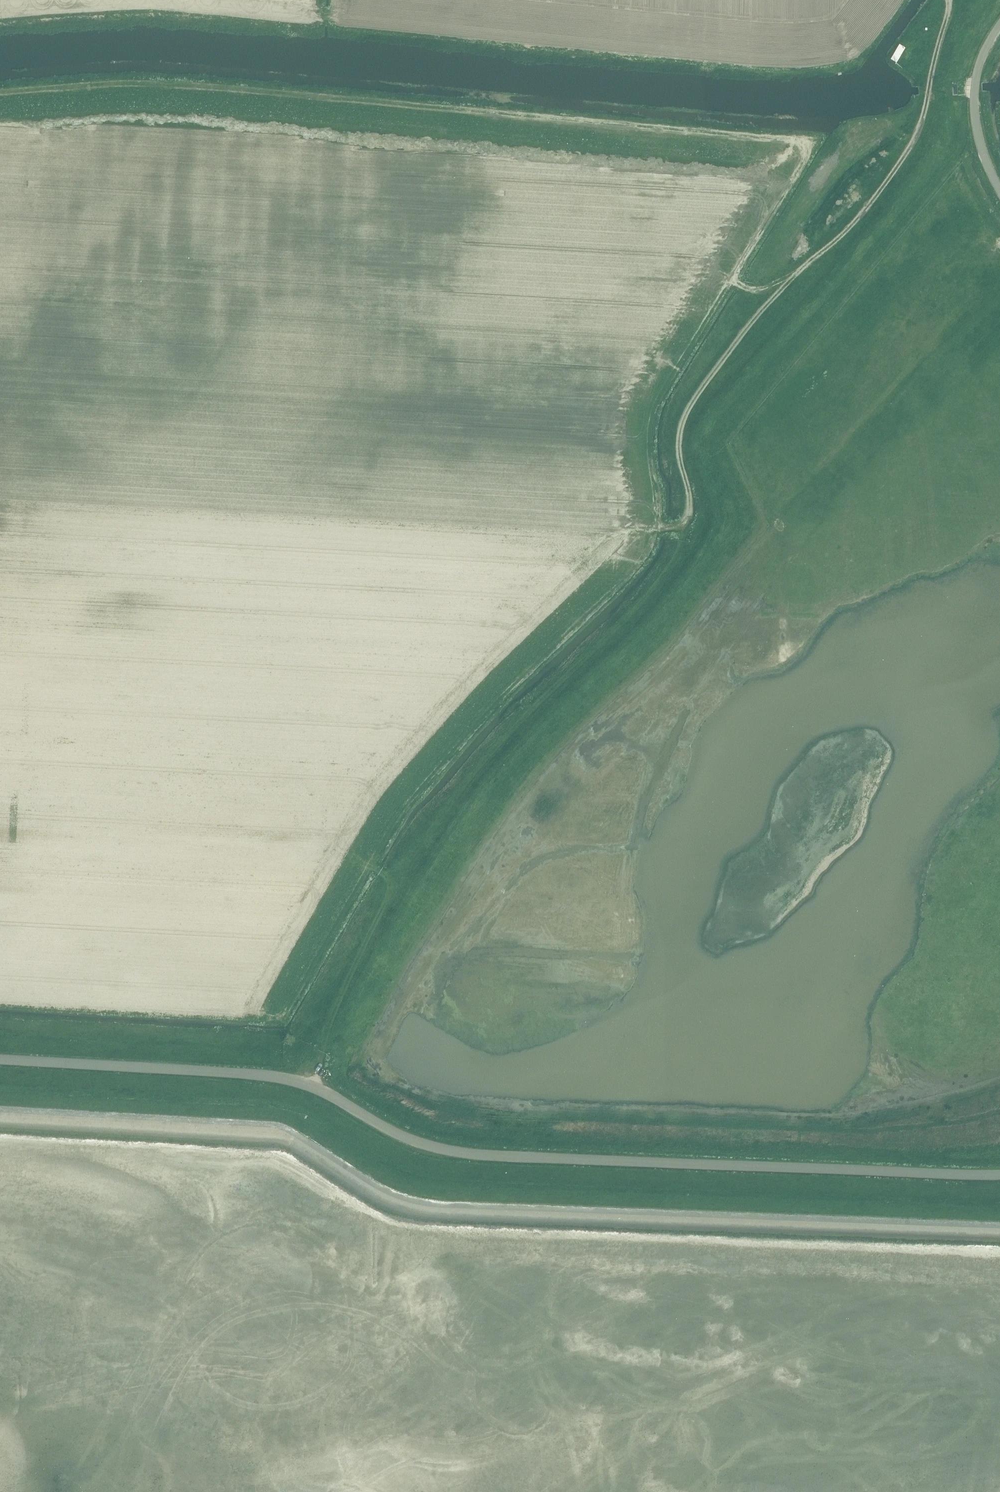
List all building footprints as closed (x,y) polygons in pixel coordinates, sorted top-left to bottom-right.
[(901,37),(893,53),(900,57),(908,41),(901,37)]
